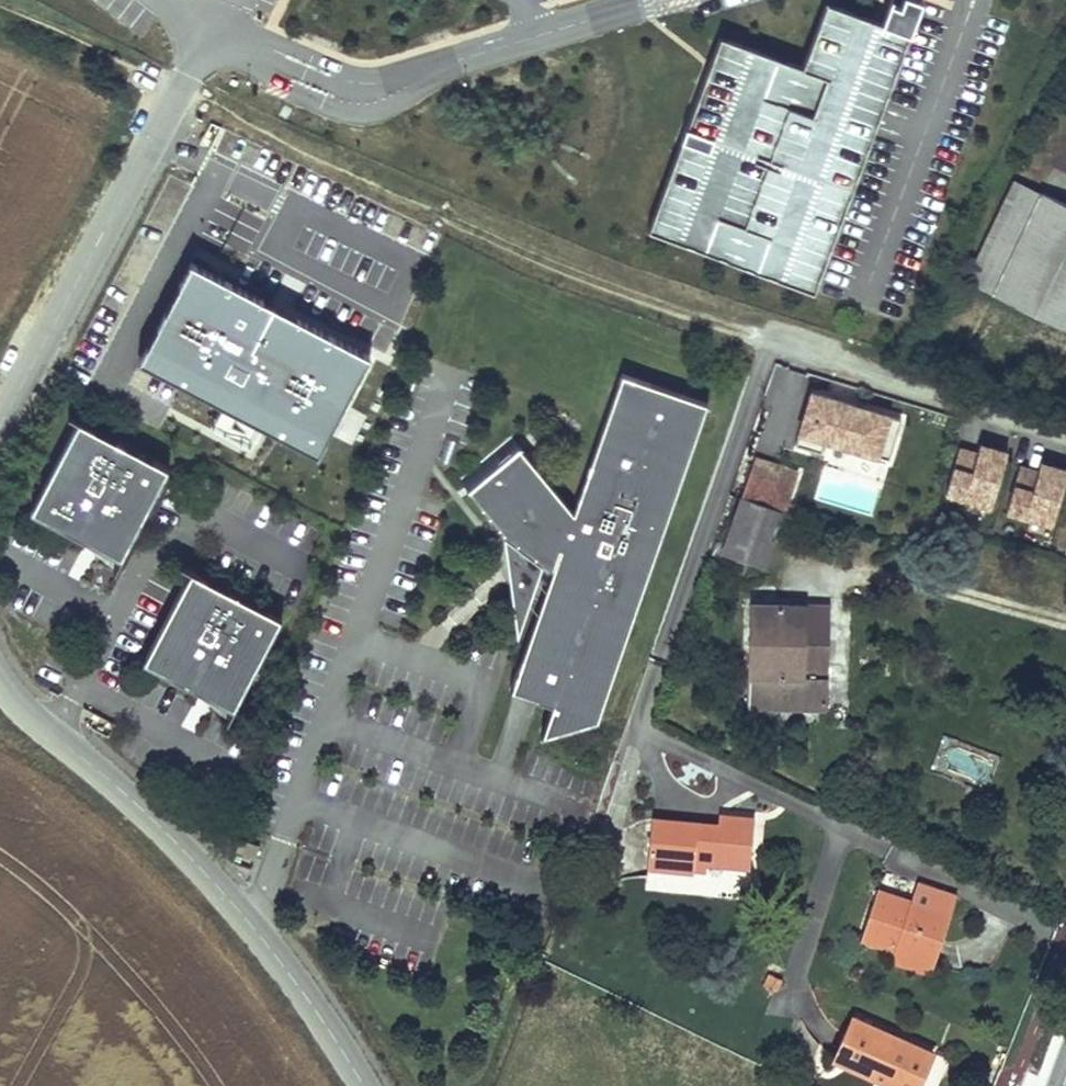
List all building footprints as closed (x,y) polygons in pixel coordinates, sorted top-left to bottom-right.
[(900,5),(890,1),(882,22),(826,1),(802,66),(720,35),(648,230),(814,292),(922,0),(902,0),(900,5)] [(1014,182),(970,288),(1065,327),(1065,204),(1014,182)] [(367,347),(190,254),(140,348),(317,441),(367,347)] [(594,719),(707,404),(621,373),(571,510),(510,434),(457,477),(544,584),(506,688),(548,703),(536,735),(594,719)] [(805,399),(793,442),(876,465),(888,423),(805,399)] [(120,555),(167,463),(76,416),(29,507),(62,524),(79,533),(98,527),(118,553),(120,555)] [(941,498),(1053,533),(1065,490),(1065,484),(956,449),(941,498)] [(758,466),(719,560),(760,576),(799,483),(758,466)] [(79,533),(62,524),(115,565),(120,555),(118,553),(98,527),(79,533)] [(282,612),(190,566),(143,656),(177,674),(193,682),(211,675),(222,689),(231,702),(234,704),(282,612)] [(782,602),(752,602),(749,705),(830,706),(831,626),(781,623),(782,602)] [(832,603),(782,602),(781,623),(831,626),(832,603)] [(193,682),(177,674),(229,715),(234,704),(231,702),(222,689),(211,675),(193,682)] [(715,826),(645,821),(642,870),(689,872),(690,861),(750,866),(753,816),(717,815),(715,826)] [(252,858),(256,846),(238,839),(234,851),(252,858)] [(883,895),(867,943),(903,955),(940,968),(956,920),(954,920),(961,900),(924,888),(918,907),(883,895)] [(900,965),(937,978),(940,968),(903,955),(900,965)] [(883,1085),(930,1085),(941,1063),(861,1025),(842,1066),(883,1085)]
